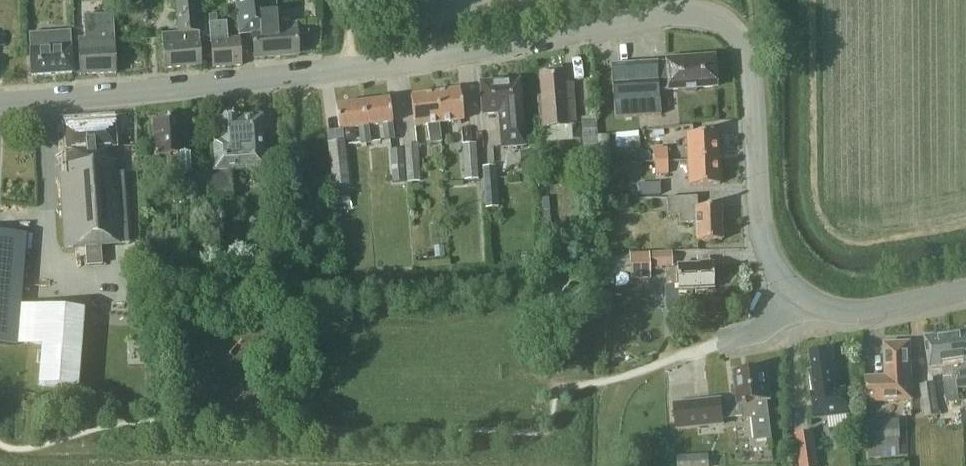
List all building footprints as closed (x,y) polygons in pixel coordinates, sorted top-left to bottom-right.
[(200,32),(199,16),(198,0),(195,0),(174,2),(177,33),(162,34),(164,69),(201,66),(199,32),(200,32)] [(297,55),(295,24),(277,25),(275,0),(236,0),(239,36),(252,34),(254,58),(297,55)] [(79,75),(116,74),(113,15),(84,16),(85,39),(78,39),(79,75)] [(239,38),(227,39),(226,22),(209,23),(210,40),(212,68),(241,66),(239,38)] [(32,75),(72,73),(70,49),(69,34),(69,31),(30,33),(30,36),(31,51),(30,51),(32,75)] [(659,91),(682,90),(685,94),(695,94),(697,89),(716,87),(713,57),(666,60),(666,62),(611,66),(615,118),(661,115),(659,91)] [(561,126),(576,125),(573,94),(565,94),(563,71),(539,73),(541,97),(537,97),(540,129),(561,127),(561,126)] [(482,115),(498,114),(501,148),(524,146),(521,112),(522,112),(520,80),(480,83),(482,115)] [(459,90),(435,94),(439,124),(463,120),(459,90)] [(439,124),(435,94),(410,97),(415,127),(427,125),(430,144),(441,143),(439,124)] [(365,127),(367,126),(382,124),(385,141),(393,140),(391,123),(392,123),(389,100),(362,103),(365,127)] [(369,143),(367,126),(365,127),(362,103),(336,107),(339,130),(358,128),(361,144),(369,143)] [(239,118),(238,118),(233,112),(223,113),(218,119),(219,142),(212,142),(214,172),(207,172),(208,197),(232,196),(230,171),(264,169),(261,118),(239,119),(239,118)] [(178,155),(181,194),(184,194),(184,196),(197,195),(194,153),(185,154),(183,118),(153,120),(155,157),(178,155)] [(598,164),(596,118),(580,119),(583,164),(598,164)] [(115,148),(116,148),(114,123),(64,126),(65,151),(66,151),(68,176),(60,176),(65,248),(85,247),(86,266),(101,265),(100,246),(128,244),(123,173),(117,173),(115,148)] [(616,149),(639,148),(638,131),(615,134),(616,149)] [(686,134),(687,160),(718,159),(717,133),(686,134)] [(331,188),(349,186),(345,142),(326,143),(331,188)] [(476,144),(461,145),(464,182),(478,181),(476,144)] [(404,146),(406,182),(419,182),(417,145),(404,146)] [(403,149),(389,150),(392,183),(405,182),(403,149)] [(654,149),(655,162),(667,161),(667,149),(654,149)] [(522,177),(535,175),(533,151),(520,152),(522,177)] [(718,159),(687,160),(688,186),(719,185),(718,159)] [(667,161),(655,162),(655,174),(668,174),(667,161)] [(494,167),(482,168),(485,209),(497,208),(494,167)] [(659,182),(636,184),(637,197),(660,195),(659,182)] [(678,224),(696,224),(697,242),(722,241),(720,207),(697,208),(697,197),(666,199),(667,218),(678,217),(678,224)] [(16,346),(25,237),(0,235),(0,344),(16,346)] [(520,261),(537,260),(536,252),(520,253),(520,261)] [(629,254),(630,279),(650,279),(650,271),(661,270),(661,269),(672,268),(672,252),(629,254)] [(696,290),(713,289),(712,264),(677,266),(677,267),(677,269),(666,270),(667,287),(664,287),(665,312),(691,311),(690,290),(696,290)] [(83,311),(44,308),(38,386),(77,390),(83,311)] [(950,334),(960,402),(965,401),(965,332),(950,334)] [(948,404),(960,402),(950,334),(926,338),(930,368),(943,366),(948,404)] [(868,403),(913,400),(911,343),(885,344),(886,376),(867,378),(868,403)] [(830,351),(810,354),(813,370),(809,371),(813,399),(814,399),(817,419),(849,415),(846,389),(837,390),(835,372),(833,373),(830,351)] [(738,405),(722,406),(721,399),(674,404),(676,429),(723,424),(723,420),(744,417),(744,419),(752,418),(754,441),(771,439),(767,400),(768,400),(764,368),(737,371),(739,381),(735,381),(735,389),(736,389),(738,405)] [(920,386),(925,417),(940,415),(935,383),(920,386)] [(900,419),(867,420),(868,444),(874,444),(874,460),(880,460),(881,461),(900,460),(899,443),(901,443),(900,419)] [(814,431),(795,434),(800,465),(819,465),(814,431)] [(677,456),(678,465),(710,465),(709,453),(677,456)]
